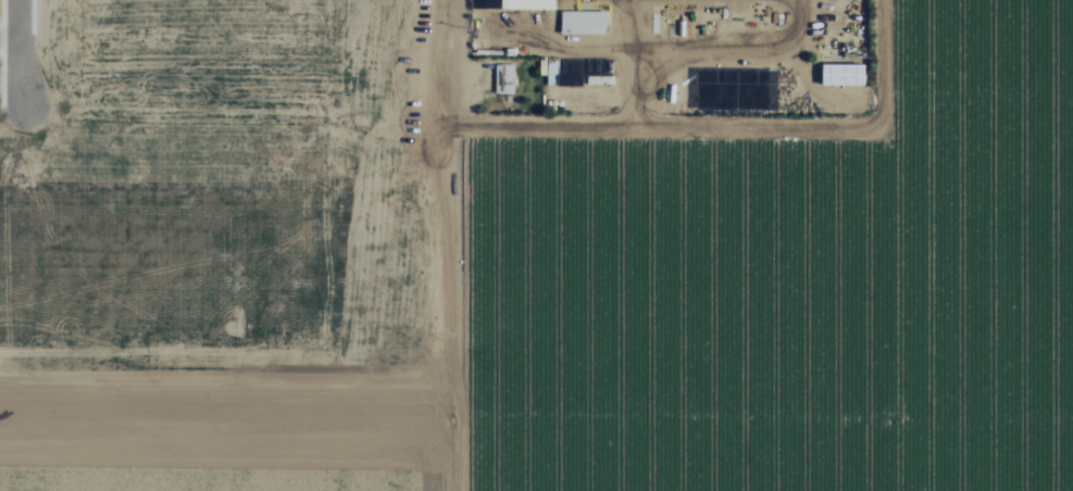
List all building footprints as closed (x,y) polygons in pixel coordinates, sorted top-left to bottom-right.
[(561,10),(606,11),(604,34),(561,34),(561,10)] [(584,86),(584,75),(593,75),(593,62),(582,62),(582,75),(559,75),(559,86),(584,86)] [(495,63),(513,63),(513,92),(495,92),(495,63)] [(864,64),(823,63),(823,84),(864,84),(864,64)]
